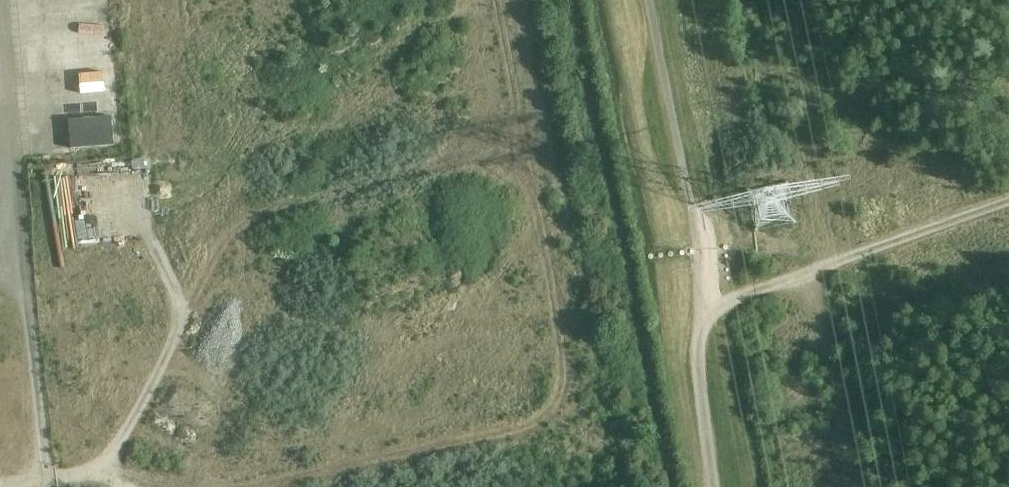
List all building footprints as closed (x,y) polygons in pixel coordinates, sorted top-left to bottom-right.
[(104,11),(103,0),(79,0),(80,13),(104,11)] [(109,61),(85,63),(86,76),(110,75),(109,61)] [(118,111),(75,113),(76,142),(118,140),(118,111)]
